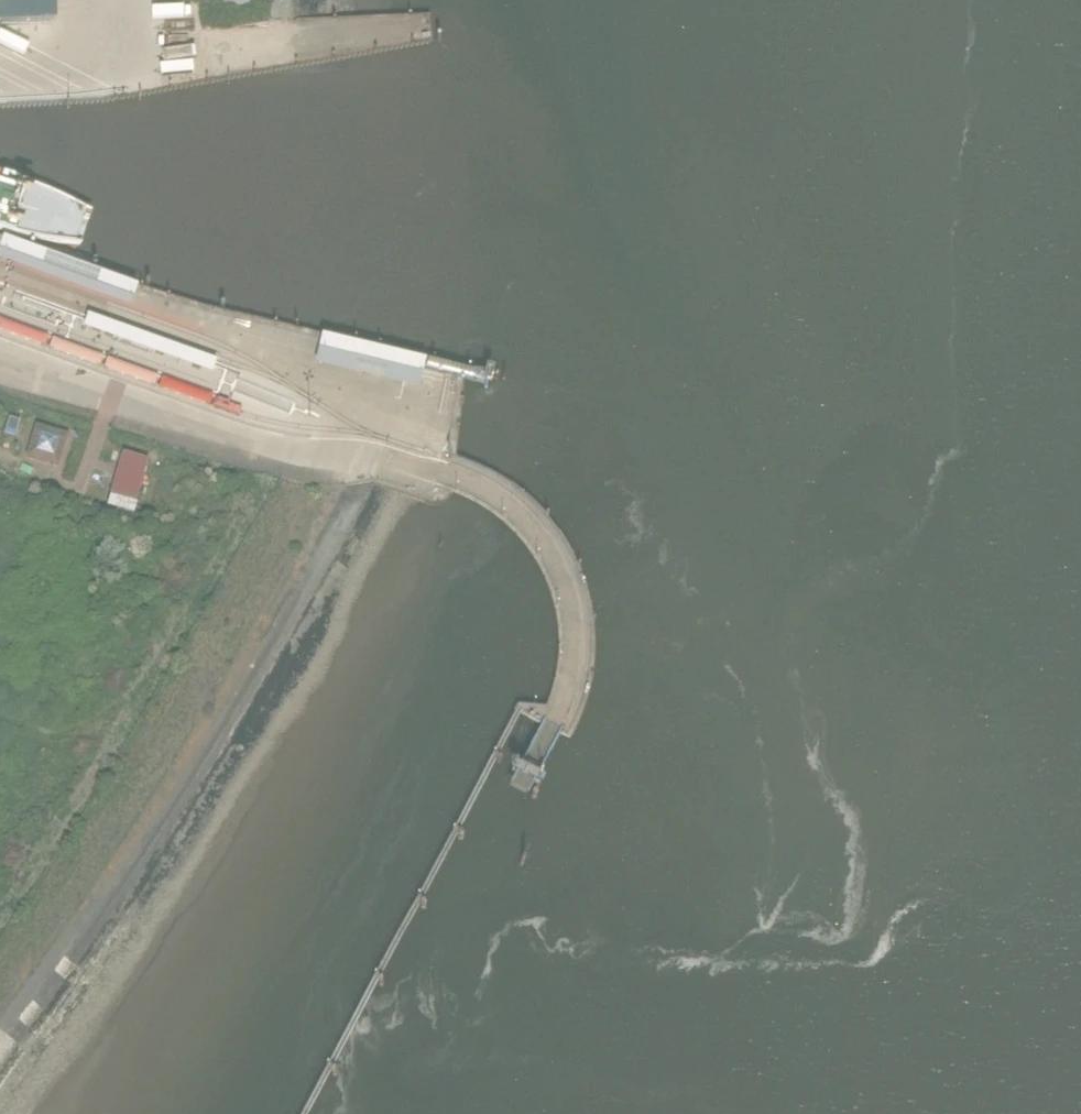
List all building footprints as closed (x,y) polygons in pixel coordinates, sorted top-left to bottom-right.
[(3,35),(69,31),(67,0),(0,0),(0,40),(3,35)] [(0,249),(0,256),(134,304),(142,283),(5,235),(0,249)] [(88,318),(80,339),(215,387),(222,366),(88,318)] [(324,331),(317,363),(432,389),(439,357),(324,331)] [(70,435),(37,425),(27,457),(60,467),(70,435)] [(151,458),(122,450),(110,493),(114,494),(139,501),(151,458)] [(139,501),(114,494),(109,510),(139,518),(143,502),(139,501)]
